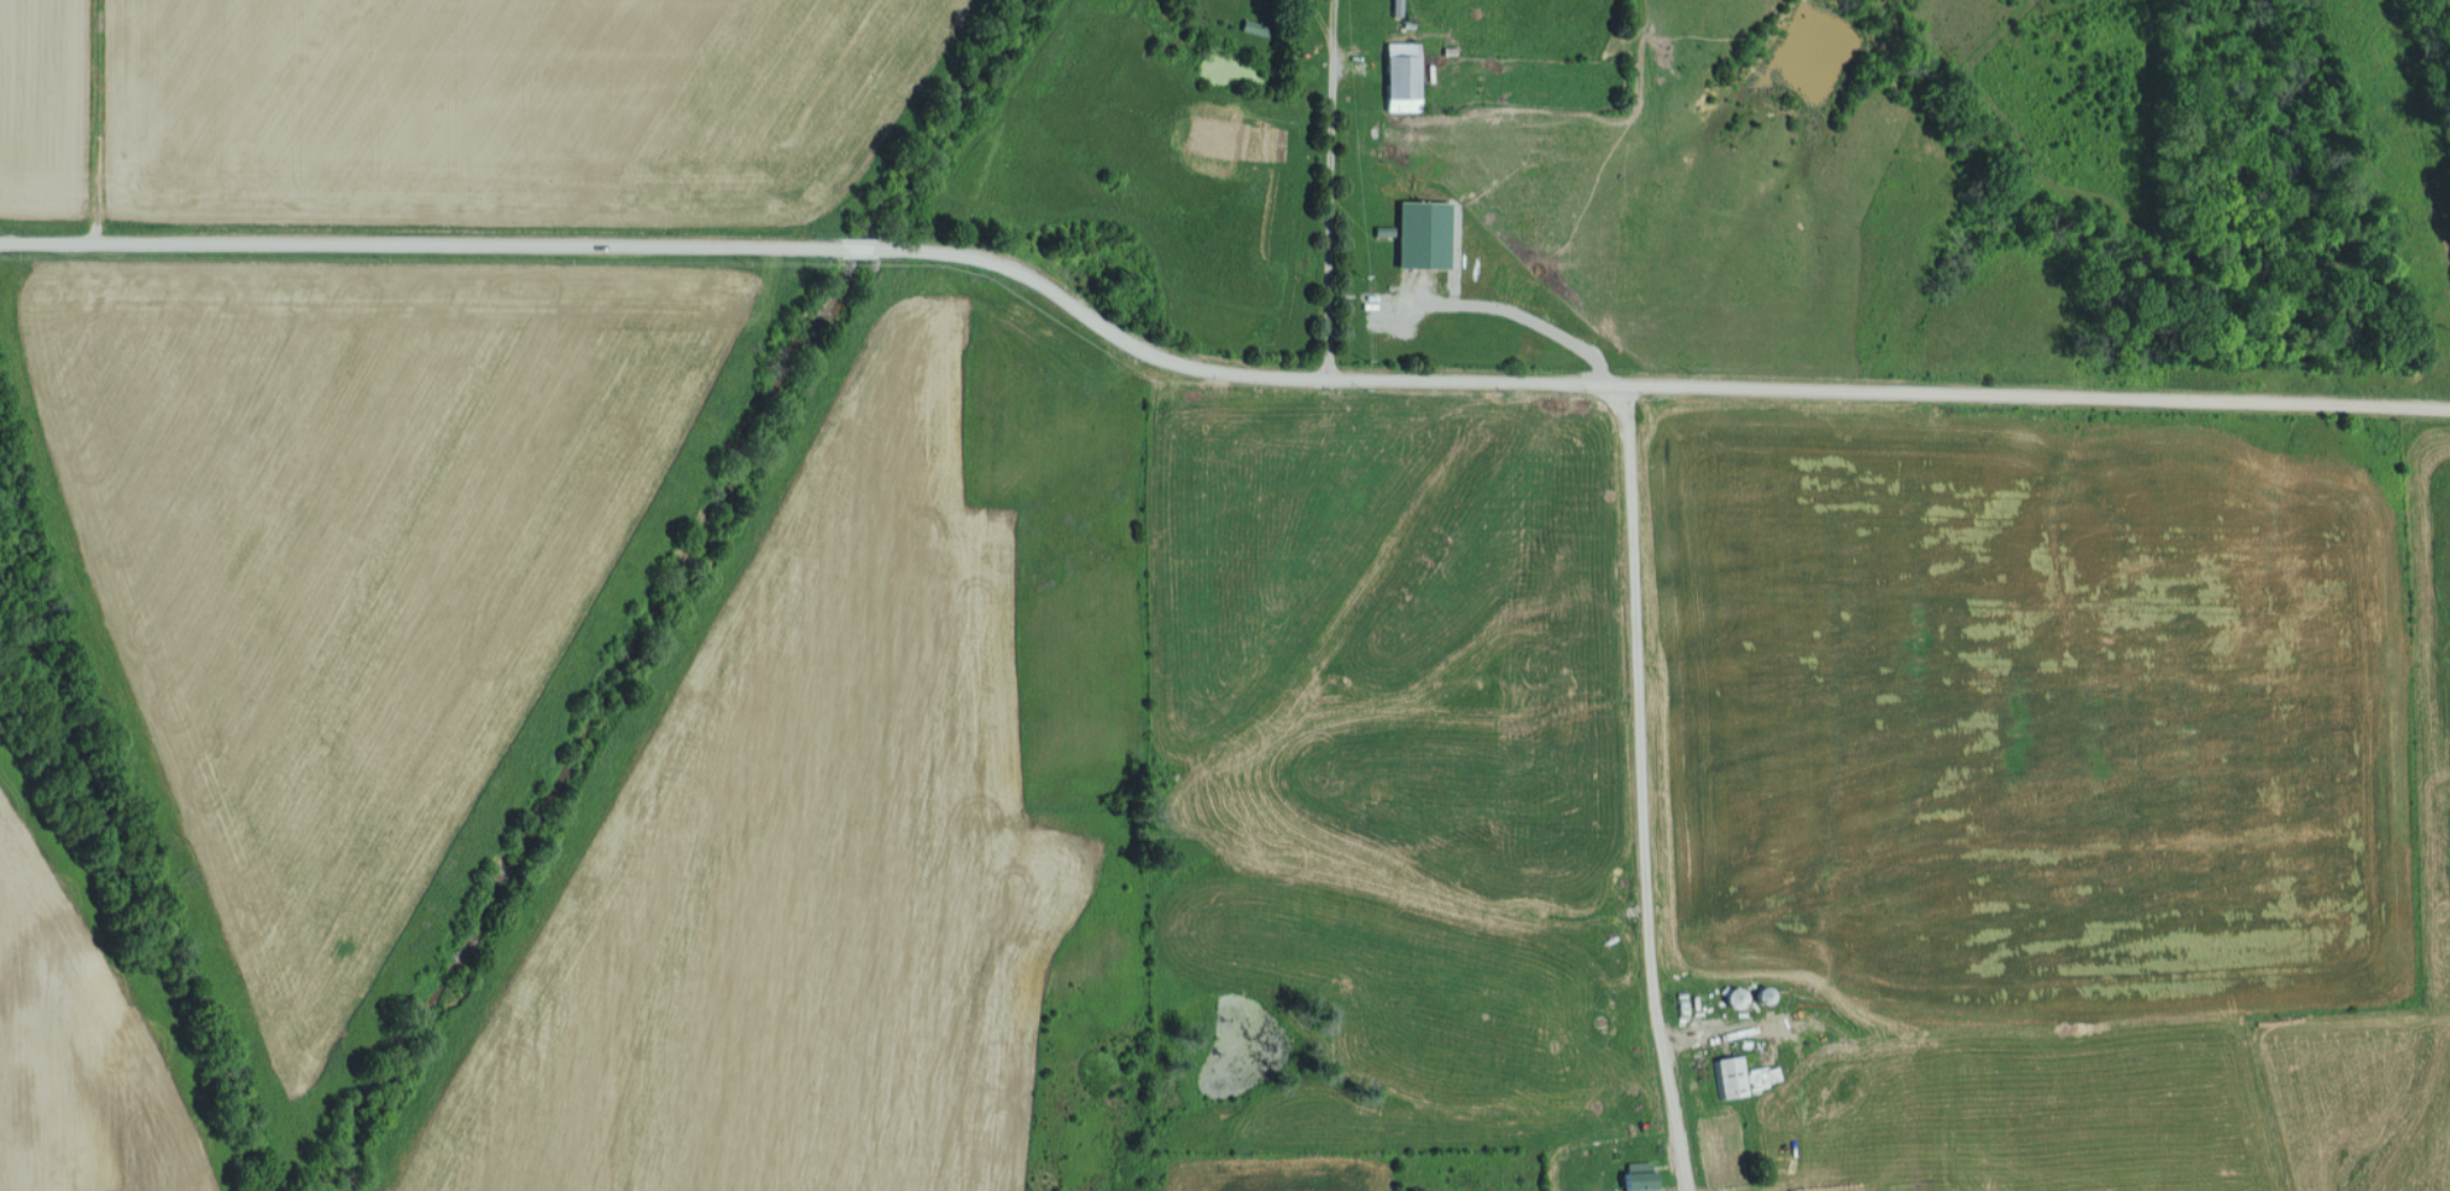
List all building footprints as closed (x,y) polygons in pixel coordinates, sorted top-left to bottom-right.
[(1385,111),(1419,110),(1418,42),(1385,43),(1385,111)] [(1396,268),(1448,269),(1449,202),(1397,201),(1396,268)] [(1716,1057),(1720,1096),(1744,1094),(1740,1054),(1716,1057)] [(1652,1162),(1628,1162),(1628,1171),(1623,1171),(1624,1190),(1653,1190),(1652,1162)]
